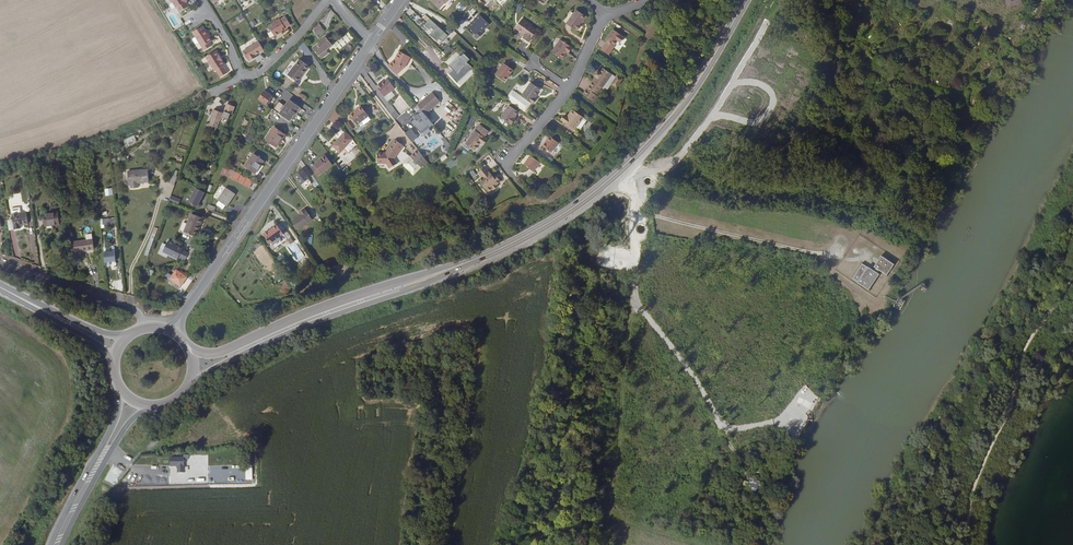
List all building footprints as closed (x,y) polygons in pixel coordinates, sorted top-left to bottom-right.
[(169,0),(170,3),(172,3),(176,9),(177,9),(180,13),(189,8),(186,3),(187,2),(186,0),(169,0)] [(433,2),(441,9),(446,3),(447,5),(451,0),(435,0),(433,2)] [(583,23),(587,17),(578,10),(568,24),(577,31),(578,30),(579,31),(583,26),(582,25),(583,23)] [(491,25),(494,21),(485,12),(482,15),(491,25)] [(442,41),(448,34),(424,14),(419,21),(429,29),(427,32),(437,40),(438,38),(442,41)] [(484,33),(491,25),(482,15),(481,15),(476,21),(477,22),(475,24),(474,23),(470,27),(470,29),(476,35),(478,35),(482,31),(484,33)] [(275,38),(280,35),(280,34),(282,32),(286,30),(285,29),(291,26),(286,18),(281,21),(280,20),(269,27),(275,38)] [(527,36),(526,37),(525,39),(530,43),(532,40),(533,40),(539,32),(532,27),(533,26),(524,20),(518,28),(518,30),(525,35),(527,36)] [(314,34),(322,29),(318,24),(312,31),(314,34)] [(212,42),(210,38),(209,39),(207,37),(208,36),(205,31),(205,32),(202,28),(193,33),(196,38),(199,44),(204,52),(211,48),(209,44),(212,42)] [(326,34),(322,29),(314,34),(318,39),(326,34)] [(620,42),(624,36),(615,30),(607,41),(615,47),(619,41),(620,42)] [(354,40),(349,34),(335,45),(340,51),(354,40)] [(325,51),(332,46),(326,38),(313,49),(321,60),(328,54),(325,51)] [(572,47),(569,45),(564,42),(562,40),(553,53),(563,60),(568,52),(569,53),(570,54),(574,49),(572,48),(572,47)] [(256,56),(264,51),(259,43),(243,53),(248,61),(250,63),(255,60),(253,58),(256,56)] [(303,43),(299,47),(308,55),(312,51),(303,43)] [(445,53),(447,56),(453,49),(451,47),(445,53)] [(220,79),(228,74),(223,67),(225,66),(222,62),(219,57),(216,52),(206,59),(215,73),(216,72),(220,79)] [(401,52),(398,58),(399,59),(398,61),(397,63),(396,62),(390,66),(399,75),(407,68),(412,58),(401,52)] [(469,63),(471,60),(467,56),(464,59),(462,56),(451,67),(459,75),(470,64),(469,63)] [(935,68),(938,64),(934,60),(930,65),(935,68)] [(303,77),(310,68),(300,61),(295,68),(295,67),(288,77),(298,84),(302,77),(303,77)] [(512,75),(515,70),(506,64),(497,76),(507,82),(510,77),(512,75)] [(588,89),(584,95),(596,103),(600,97),(598,96),(603,88),(604,89),(605,87),(614,74),(605,69),(602,74),(599,72),(596,77),(598,78),(596,81),(595,82),(594,82),(589,89),(588,89)] [(614,74),(605,87),(610,90),(613,85),(618,78),(614,74)] [(618,78),(613,85),(618,88),(624,80),(619,76),(618,78)] [(386,98),(397,89),(390,80),(379,88),(386,98)] [(523,97),(533,104),(534,103),(535,104),(539,100),(537,99),(536,98),(538,95),(542,90),(533,83),(523,97)] [(400,87),(397,89),(386,98),(390,102),(403,92),(400,87)] [(522,110),(527,113),(533,104),(523,97),(514,91),(508,100),(513,103),(522,110)] [(266,107),(272,98),(264,93),(258,102),(266,107)] [(419,106),(427,115),(442,102),(434,93),(419,106)] [(279,104),(274,111),(290,123),(300,109),(295,105),(290,101),(285,108),(279,104)] [(520,112),(522,110),(513,103),(511,106),(520,112)] [(232,116),(235,108),(227,105),(224,113),(232,116)] [(516,119),(520,112),(511,106),(503,118),(513,125),(514,125),(517,120),(516,119)] [(359,126),(371,117),(363,107),(352,116),(359,126)] [(567,116),(563,121),(576,131),(578,128),(582,131),(589,121),(574,110),(571,114),(571,115),(569,118),(568,117),(567,116)] [(221,122),(224,115),(214,111),(211,118),(213,119),(210,127),(217,129),(220,121),(221,122)] [(333,111),(329,120),(335,123),(339,113),(333,111)] [(373,120),(371,117),(359,126),(362,129),(373,120)] [(246,119),(244,118),(240,128),(242,129),(245,129),(246,127),(247,127),(249,123),(245,121),(246,119)] [(484,145),(488,139),(487,138),(491,132),(482,125),(468,145),(477,151),(481,146),(483,144),(484,144),(484,145)] [(412,127),(406,132),(414,143),(420,138),(412,127)] [(282,141),(285,137),(274,129),(266,141),(278,149),(283,142),(282,141)] [(247,133),(244,139),(250,142),(254,136),(247,133)] [(346,150),(350,154),(359,145),(355,140),(347,133),(335,147),(342,154),(346,150)] [(134,136),(123,139),(125,146),(136,143),(134,136)] [(553,153),(560,143),(552,137),(544,147),(553,153)] [(404,165),(412,157),(405,152),(408,148),(397,141),(388,154),(380,154),(379,164),(389,164),(392,169),(400,164),(402,166),(404,165)] [(565,146),(560,143),(553,153),(558,157),(565,146)] [(424,169),(430,163),(420,150),(413,158),(424,169)] [(245,168),(255,176),(261,167),(264,163),(254,155),(245,168)] [(323,160),(322,162),(317,165),(318,166),(314,169),(320,177),(335,166),(327,156),(323,159),(323,160)] [(536,172),(542,163),(532,156),(526,165),(536,172)] [(416,177),(424,169),(413,158),(412,157),(404,165),(416,177)] [(201,176),(204,166),(199,165),(196,175),(201,176)] [(250,190),(254,182),(230,169),(225,167),(221,175),(250,190)] [(261,167),(255,176),(257,177),(263,169),(261,167)] [(497,179),(495,177),(491,172),(487,168),(480,173),(484,178),(481,181),(490,192),(494,189),(496,191),(500,187),(499,185),(503,182),(499,178),(497,179)] [(304,185),(310,180),(311,179),(305,170),(297,177),(304,185)] [(127,173),(128,178),(130,178),(130,185),(131,190),(138,189),(137,185),(149,183),(148,171),(127,173)] [(314,184),(310,180),(304,185),(307,190),(314,184)] [(187,201),(197,206),(204,192),(195,187),(187,201)] [(219,203),(225,207),(227,208),(236,196),(226,189),(217,201),(219,203)] [(169,201),(178,204),(180,199),(171,195),(169,201)] [(223,211),(225,207),(219,203),(216,206),(223,211)] [(30,212),(29,204),(19,206),(20,214),(11,215),(14,231),(20,230),(19,227),(27,225),(25,213),(30,212)] [(315,221),(307,210),(302,213),(303,215),(294,222),(300,231),(315,221)] [(59,225),(58,214),(42,216),(43,227),(59,225)] [(191,215),(188,225),(184,234),(196,238),(195,240),(198,241),(205,221),(191,215)] [(184,234),(188,225),(184,223),(180,234),(195,240),(196,238),(184,234)] [(286,235),(282,230),(280,225),(275,229),(275,230),(272,232),(271,231),(266,235),(273,245),(286,235)] [(290,241),(286,235),(273,245),(277,250),(290,241)] [(163,243),(158,254),(167,257),(168,255),(184,262),(189,250),(167,240),(165,244),(163,243)] [(93,242),(87,243),(74,244),(75,255),(94,252),(93,242)] [(191,250),(186,261),(192,264),(197,253),(191,250)] [(104,262),(115,262),(114,251),(103,251),(104,262)] [(897,265),(883,255),(875,267),(889,276),(897,265)] [(871,290),(881,274),(870,266),(869,267),(864,263),(854,278),(859,282),(871,290)] [(181,277),(178,275),(176,273),(170,279),(168,282),(169,283),(178,290),(186,281),(181,277)] [(753,483),(760,486),(766,475),(759,471),(757,470),(750,467),(747,473),(744,478),(753,483)] [(734,479),(731,478),(727,485),(747,495),(751,487),(745,485),(744,488),(732,483),(734,479)] [(745,485),(751,487),(753,483),(744,478),(742,483),(745,485)] [(742,483),(734,479),(732,483),(744,488),(745,485),(742,483)] [(751,487),(747,495),(754,498),(760,486),(753,483),(751,487)]
